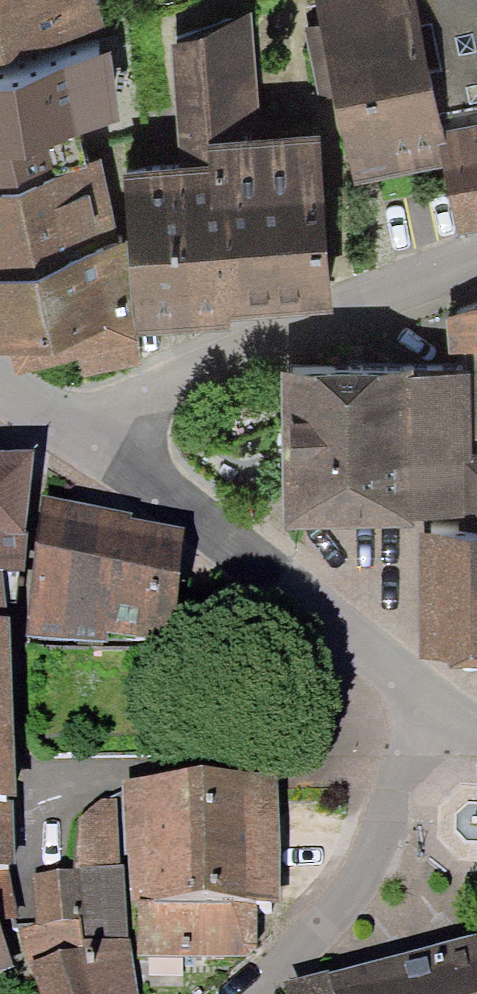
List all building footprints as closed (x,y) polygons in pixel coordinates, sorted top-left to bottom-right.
[(110,41),(99,0),(0,0),(0,72),(110,41)] [(460,143),(427,7),(342,27),(376,164),(460,143)] [(262,30),(179,41),(191,127),(274,115),(262,30)] [(100,151),(128,143),(101,51),(0,80),(0,180),(100,151)] [(240,171),(150,175),(155,306),(340,298),(333,137),(239,141),(240,171)] [(476,208),(476,139),(460,143),(476,208)] [(123,228),(100,151),(0,180),(0,264),(123,228)] [(0,264),(0,307),(52,299),(75,372),(158,349),(123,228),(0,264)] [(455,319),(458,351),(472,350),(472,374),(476,374),(476,311),(455,319)] [(299,367),(302,516),(476,513),(476,374),(472,374),(430,375),(430,365),(299,367)] [(0,448),(0,643),(51,642),(173,635),(183,528),(34,489),(32,447),(0,448)] [(435,523),(436,561),(437,644),(476,643),(476,522),(435,523)] [(42,982),(46,993),(151,993),(150,976),(248,966),(256,965),(266,923),(293,917),(301,792),(86,797),(82,876),(40,872),(34,817),(58,817),(51,642),(0,643),(0,993),(6,993),(42,982)] [(385,977),(390,993),(476,993),(476,965),(475,959),(385,977)] [(312,993),(390,993),(385,977),(312,993)]
